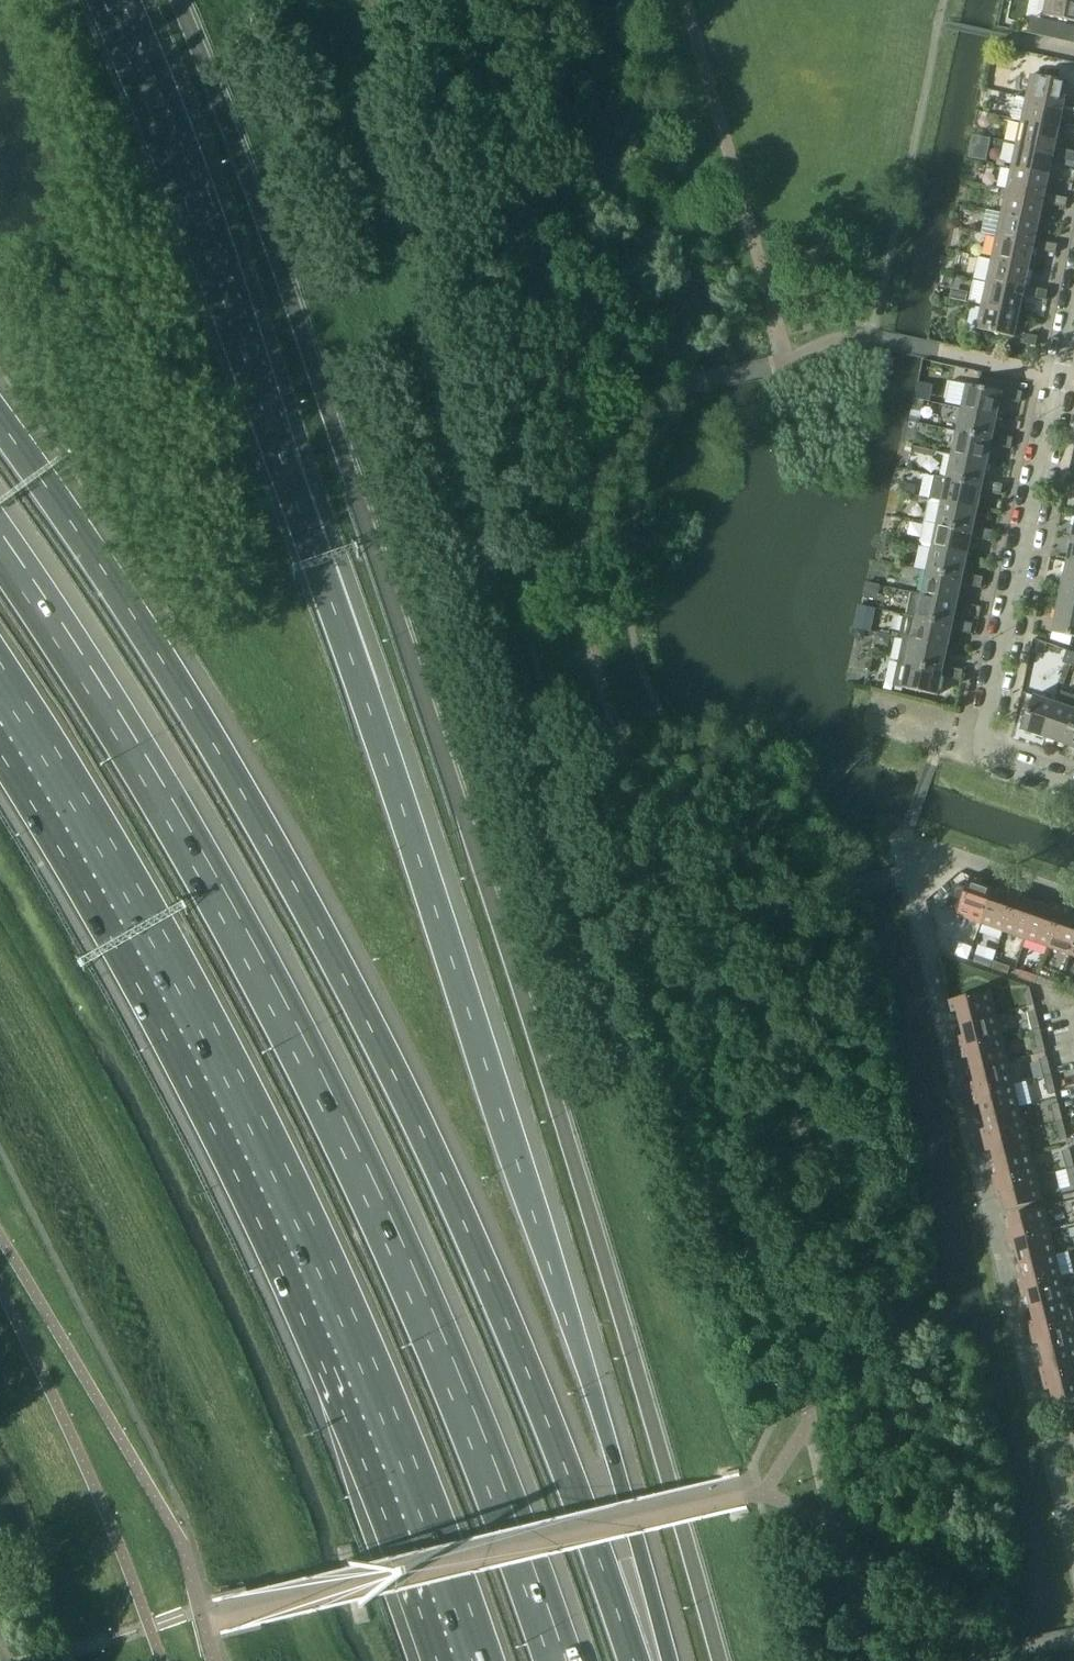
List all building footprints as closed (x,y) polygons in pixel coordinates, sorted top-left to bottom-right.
[(1044,16),(1073,22),(1073,0),(1047,0),(1044,16)] [(1069,83),(1031,75),(1026,99),(1064,107),(1065,102),(1069,83)] [(1026,99),(1021,122),(1059,130),(1063,111),(1073,114),(1073,112),(1073,104),(1065,102),(1064,107),(1026,99)] [(1059,130),(1021,122),(1016,145),(1054,153),(1055,148),(1059,130)] [(975,134),(972,155),(989,157),(992,136),(975,134)] [(1054,153),(1016,145),(1011,168),(1049,176),(1053,157),(1064,160),(1066,150),(1055,148),(1054,153)] [(1066,150),(1064,160),(1073,162),(1073,152),(1066,150)] [(1049,176),(1011,168),(1006,191),(1044,199),(1045,194),(1049,176)] [(1044,199),(1006,191),(1001,214),(1039,222),(1043,203),(1054,206),(1056,196),(1045,194),(1044,199)] [(1067,199),(1056,196),(1054,206),(1065,208),(1067,199)] [(1039,222),(1001,214),(996,237),(1034,245),(1035,240),(1039,222)] [(1034,245),(996,237),(991,260),(1029,268),(1033,249),(1044,252),(1046,242),(1035,240),(1034,245)] [(1057,245),(1046,242),(1044,252),(1055,254),(1057,245)] [(1029,268),(991,260),(986,283),(1024,291),(1025,286),(1029,268)] [(1024,291),(986,283),(981,306),(1019,314),(1023,296),(1034,298),(1036,289),(1025,286),(1024,291)] [(1047,291),(1036,289),(1034,298),(1045,300),(1047,291)] [(1019,314),(981,306),(976,330),(1014,338),(1019,314)] [(1026,335),(1024,344),(1036,346),(1037,337),(1026,335)] [(1002,393),(967,385),(962,409),(997,417),(1002,393)] [(1022,392),(1012,390),(1010,401),(1020,403),(1022,392)] [(997,417),(962,409),(957,432),(992,440),(993,435),(997,417)] [(918,424),(920,413),(912,412),(910,422),(918,424)] [(992,440),(957,432),(952,455),(987,463),(991,445),(1000,447),(1003,437),(993,435),(992,440)] [(1012,439),(1003,437),(1000,447),(1010,449),(1012,439)] [(987,463),(952,455),(947,479),(982,486),(983,481),(987,463)] [(982,486),(947,479),(933,476),(928,499),(942,502),(977,509),(981,491),(991,493),(993,483),(983,481),(982,486)] [(1003,485),(993,483),(991,493),(1000,495),(1003,485)] [(977,509),(942,502),(937,525),(972,532),(973,527),(977,509)] [(972,532),(937,525),(932,548),(967,556),(971,537),(981,539),(983,529),(973,527),(972,532)] [(894,531),(887,529),(885,538),(892,540),(894,531)] [(993,531),(983,529),(981,539),(991,541),(993,531)] [(967,556),(932,548),(927,572),(962,579),(963,574),(967,556)] [(1067,563),(1062,586),(1073,588),(1073,564),(1067,563)] [(962,579),(927,572),(922,595),(957,602),(961,584),(971,586),(973,576),(963,574),(962,579)] [(983,578),(973,576),(971,586),(980,588),(983,578)] [(887,580),(885,587),(896,589),(898,583),(887,580)] [(1062,586),(1057,609),(1073,613),(1073,588),(1062,586)] [(957,602),(922,595),(917,618),(952,625),(953,620),(957,602)] [(1057,609),(1052,633),(1073,638),(1073,613),(1057,609)] [(952,625),(917,618),(904,615),(900,634),(904,639),(947,649),(951,630),(961,632),(963,622),(953,620),(952,625)] [(973,624),(963,622),(961,632),(971,635),(973,624)] [(947,649),(904,639),(899,663),(942,672),(943,667),(947,649)] [(1067,651),(1062,663),(1070,666),(1073,655),(1073,653),(1067,651)] [(942,672),(899,663),(893,686),(937,696),(941,677),(951,679),(953,669),(943,667),(942,672)] [(963,671),(953,669),(951,679),(961,681),(963,671)] [(1057,704),(1045,738),(1067,746),(1073,727),(1073,696),(1061,692),(1057,704)] [(1057,704),(1034,696),(1022,730),(1045,738),(1057,704)] [(983,880),(971,876),(967,889),(955,885),(947,910),(958,914),(957,916),(981,924),(993,889),(981,885),(983,880)] [(1005,894),(993,889),(981,924),(1003,932),(1017,892),(1006,889),(1005,894)] [(1027,896),(1017,892),(1003,932),(1026,940),(1037,905),(1026,901),(1027,896)] [(1049,909),(1037,905),(1026,940),(1048,947),(1062,908),(1051,904),(1049,909)] [(1062,908),(1048,947),(1070,955),(1073,945),(1073,918),(1070,917),(1072,912),(1062,908)] [(947,946),(945,953),(962,959),(964,952),(947,946)] [(976,956),(973,963),(990,969),(993,962),(976,956)] [(1010,968),(993,962),(990,969),(1007,975),(1010,968)] [(1020,971),(1018,978),(1035,984),(1038,977),(1020,971)] [(1055,983),(1038,977),(1035,984),(1052,990),(1055,983)] [(1063,994),(1073,998),(1073,990),(1065,987),(1063,994)] [(1022,989),(1026,1007),(1034,1005),(1029,988),(1022,989)] [(990,991),(950,1001),(953,1013),(958,1012),(961,1024),(996,1015),(990,991)] [(1028,1013),(1032,1031),(1039,1029),(1035,1011),(1028,1013)] [(996,1015),(961,1024),(964,1036),(959,1037),(961,1048),(1002,1038),(996,1015)] [(1039,1029),(1032,1031),(1037,1049),(1044,1047),(1039,1029)] [(1002,1038),(961,1048),(964,1059),(969,1058),(972,1070),(1007,1061),(1002,1038)] [(1039,1059),(1044,1077),(1051,1075),(1046,1058),(1039,1059)] [(1007,1061),(972,1070),(975,1082),(970,1083),(973,1095),(1013,1085),(1007,1061)] [(1051,1075),(1044,1077),(1048,1095),(1055,1093),(1051,1075)] [(1013,1085),(973,1095),(975,1106),(981,1105),(984,1117),(1019,1108),(1013,1085)] [(1051,1106),(1055,1123),(1062,1122),(1058,1104),(1051,1106)] [(1019,1108),(984,1117),(987,1129),(982,1130),(984,1141),(1025,1131),(1019,1108)] [(1062,1122),(1055,1123),(1059,1141),(1067,1139),(1062,1122)] [(1025,1131),(984,1141),(987,1152),(992,1151),(995,1163),(1030,1154),(1025,1131)] [(1062,1152),(1066,1169),(1073,1168),(1069,1150),(1062,1152)] [(1030,1154),(995,1163),(998,1175),(993,1176),(996,1187),(1036,1177),(1030,1154)] [(1036,1177),(996,1187),(998,1198),(1003,1197),(1007,1210),(1042,1201),(1036,1177)] [(1043,1207),(1008,1216),(1011,1229),(1006,1230),(1009,1241),(1049,1231),(1043,1207)] [(1049,1231),(1009,1241),(1012,1252),(1017,1251),(1020,1263),(1055,1254),(1049,1231)] [(1055,1254),(1020,1263),(1023,1275),(1018,1277),(1020,1287),(1061,1277),(1055,1254)] [(1061,1277),(1020,1287),(1023,1298),(1028,1297),(1031,1309),(1066,1301),(1061,1277)] [(1066,1301),(1031,1309),(1034,1321),(1029,1323),(1032,1334),(1072,1323),(1066,1301)] [(1032,1334),(1034,1344),(1039,1343),(1042,1355),(1073,1347),(1073,1331),(1072,1323),(1032,1334)] [(1042,1355),(1045,1367),(1040,1369),(1043,1380),(1044,1379),(1073,1372),(1073,1347),(1042,1355)] [(1044,1379),(1043,1380),(1046,1390),(1051,1389),(1054,1402),(1073,1397),(1073,1372),(1044,1379)]
